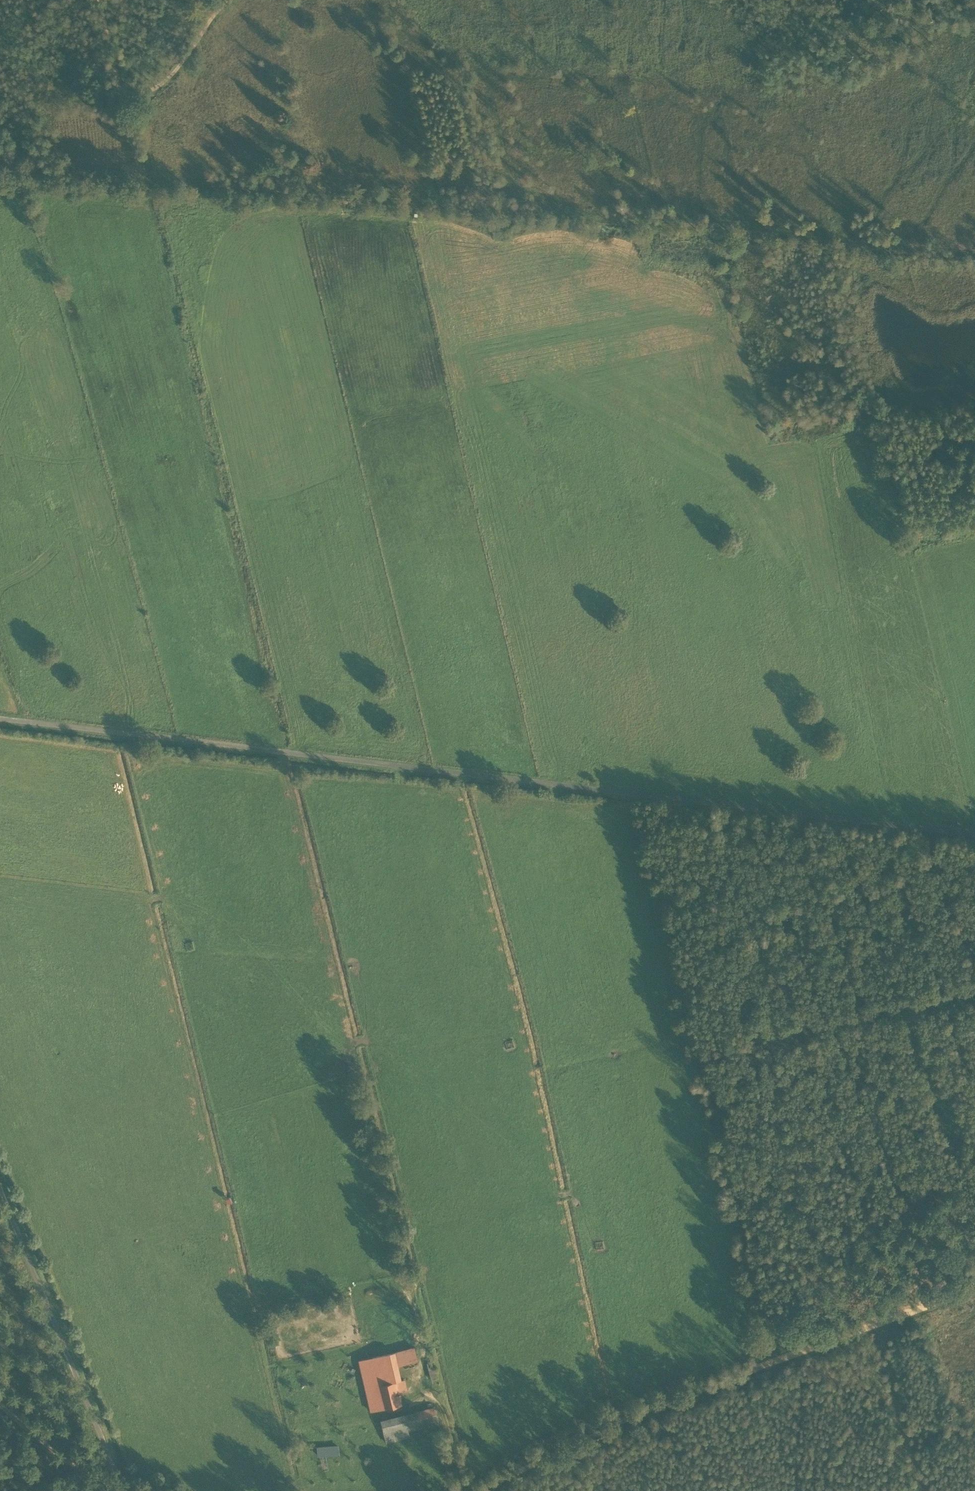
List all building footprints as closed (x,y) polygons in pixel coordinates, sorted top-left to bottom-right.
[(414,1346),(395,1351),(396,1360),(398,1364),(417,1358),(414,1346)] [(372,1356),(374,1364),(396,1360),(395,1351),(372,1356)] [(371,1410),(383,1407),(378,1384),(374,1364),(372,1356),(359,1359),(371,1410)] [(374,1364),(378,1384),(396,1380),(400,1379),(398,1364),(396,1360),(374,1364)] [(400,1379),(396,1380),(398,1390),(406,1388),(404,1378),(400,1379)] [(401,1403),(398,1390),(396,1380),(378,1384),(383,1407),(401,1403)] [(381,1420),(386,1441),(409,1435),(407,1429),(439,1421),(435,1407),(381,1420)] [(317,1446),(318,1454),(338,1452),(337,1444),(317,1446)]
